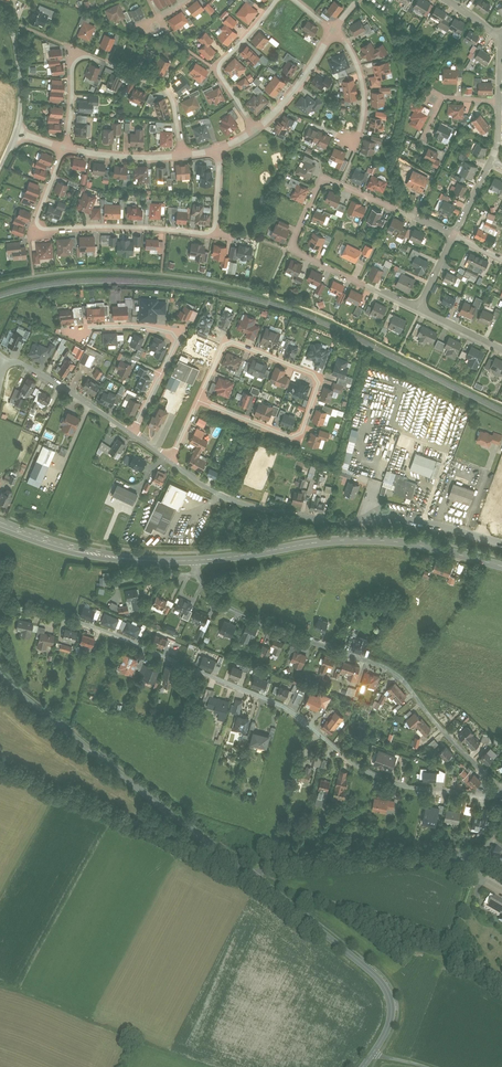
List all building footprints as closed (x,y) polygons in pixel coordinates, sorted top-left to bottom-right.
[(158,9),(167,4),(165,0),(153,0),(158,9)] [(335,0),(328,9),(327,10),(333,14),(337,17),(345,7),(335,0)] [(413,7),(416,8),(425,13),(431,4),(425,0),(417,0),(413,7)] [(475,6),(485,13),(492,5),(485,0),(480,0),(475,6)] [(198,1),(188,9),(195,17),(205,9),(198,1)] [(249,25),(259,12),(252,6),(246,2),(236,15),(249,25)] [(119,3),(105,10),(110,21),(114,20),(115,23),(125,18),(126,18),(124,14),(119,3)] [(208,3),(204,8),(211,15),(215,11),(208,3)] [(39,6),(37,11),(42,13),(41,16),(47,18),(51,19),(54,12),(39,6)] [(139,6),(130,11),(135,21),(145,16),(139,6)] [(446,12),(437,6),(430,17),(440,22),(440,23),(443,18),(446,12)] [(330,18),(333,14),(327,10),(328,9),(326,8),(323,13),(330,18)] [(425,13),(416,8),(414,11),(423,16),(425,13)] [(37,11),(34,9),(28,22),(37,25),(38,23),(39,23),(43,25),(44,25),(47,18),(41,16),(42,13),(37,11)] [(227,9),(220,15),(224,19),(231,13),(227,9)] [(182,12),(168,21),(174,32),(188,23),(189,22),(182,12)] [(79,24),(82,25),(83,21),(89,23),(91,18),(83,15),(79,24)] [(228,26),(229,25),(232,28),(238,22),(230,15),(223,22),(225,24),(226,23),(228,26)] [(455,17),(451,23),(448,28),(449,28),(459,34),(465,24),(455,17)] [(451,23),(443,18),(440,23),(440,22),(437,26),(447,32),(449,28),(448,28),(451,23)] [(361,19),(349,26),(355,36),(364,31),(366,30),(364,26),(361,19)] [(89,23),(83,21),(82,25),(77,36),(89,41),(95,26),(89,23)] [(308,21),(302,29),(306,31),(303,34),(306,36),(308,37),(310,34),(312,36),(313,36),(318,29),(315,27),(316,25),(311,22),(310,23),(308,21)] [(218,36),(228,46),(239,35),(232,28),(229,25),(228,26),(226,23),(221,29),(223,31),(221,34),(218,36)] [(364,26),(366,30),(364,31),(366,34),(372,30),(369,24),(364,26)] [(470,29),(464,38),(474,45),(480,35),(470,29)] [(203,45),(198,50),(208,60),(216,52),(210,45),(214,40),(205,32),(198,39),(203,45)] [(260,32),(252,41),(261,49),(269,40),(260,32)] [(105,34),(99,46),(110,51),(113,43),(115,38),(112,37),(105,34)] [(361,52),(361,55),(362,58),(365,58),(367,57),(369,61),(379,55),(378,53),(376,49),(371,41),(361,47),(363,51),(361,52)] [(382,56),(387,54),(381,44),(377,47),(378,49),(376,49),(378,53),(380,52),(382,56)] [(253,52),(247,46),(241,53),(247,59),(253,52)] [(61,48),(49,50),(50,58),(50,59),(59,58),(62,58),(61,48)] [(477,55),(475,58),(486,65),(492,56),(481,49),(477,55)] [(328,62),(333,74),(337,72),(345,69),(351,67),(344,51),(331,57),(332,60),(328,62)] [(259,58),(253,52),(247,59),(246,60),(252,66),(259,58)] [(289,59),(294,63),(297,59),(288,52),(283,59),(287,62),(289,59)] [(247,69),(235,57),(227,65),(228,65),(223,70),(231,77),(235,73),(239,76),(247,69)] [(60,65),(59,58),(50,59),(50,58),(48,58),(48,63),(49,68),(51,67),(51,66),(60,65)] [(163,78),(171,63),(161,58),(153,73),(163,78)] [(291,76),(298,66),(294,63),(289,59),(287,62),(282,70),(291,76)] [(209,71),(196,62),(189,72),(193,75),(191,77),(196,80),(201,83),(204,78),(209,71)] [(375,76),(369,77),(370,88),(381,86),(381,79),(388,78),(387,72),(391,72),(390,62),(374,65),(375,76)] [(100,68),(90,63),(85,76),(86,76),(95,80),(97,76),(100,68)] [(60,65),(51,66),(51,67),(52,74),(52,75),(64,74),(63,64),(60,65)] [(267,68),(274,74),(276,71),(269,66),(267,68)] [(444,68),(443,83),(458,84),(458,69),(458,68),(457,68),(452,68),(444,68)] [(345,69),(337,72),(339,78),(348,76),(345,69)] [(120,76),(112,73),(106,86),(107,86),(115,89),(115,88),(116,89),(120,80),(119,80),(120,76)] [(235,73),(231,77),(235,81),(239,76),(235,73)] [(251,74),(246,77),(251,83),(255,80),(251,74)] [(317,74),(311,83),(321,89),(323,86),(326,81),(327,80),(317,74)] [(275,75),(265,89),(275,97),(286,83),(275,75)] [(93,85),(95,80),(86,76),(84,81),(93,85)] [(95,80),(93,85),(98,87),(101,78),(97,76),(95,80)] [(191,87),(181,76),(171,84),(180,95),(186,89),(188,91),(191,87)] [(245,77),(236,83),(241,90),(250,84),(245,77)] [(207,79),(204,78),(201,83),(196,80),(196,82),(202,86),(207,79)] [(349,80),(342,81),(342,82),(343,84),(342,84),(344,98),(345,98),(345,101),(358,99),(357,92),(358,92),(357,86),(356,86),(355,79),(349,80)] [(51,89),(50,91),(63,92),(64,84),(61,84),(61,81),(51,80),(51,84),(51,89)] [(135,83),(130,80),(125,91),(130,93),(135,83)] [(479,88),(479,94),(493,95),(493,83),(481,82),(479,82),(479,88)] [(115,89),(107,86),(105,91),(113,94),(115,89)] [(259,94),(261,92),(263,95),(265,93),(258,86),(254,89),(259,94)] [(134,87),(128,100),(132,101),(137,104),(141,105),(147,93),(134,87)] [(205,94),(213,90),(212,87),(202,91),(204,95),(205,95),(205,94)] [(213,90),(205,94),(205,95),(210,105),(214,103),(216,106),(226,101),(219,87),(213,90)] [(63,92),(50,91),(49,91),(49,97),(49,102),(59,103),(59,100),(63,100),(63,92)] [(254,95),(245,104),(257,116),(270,102),(263,95),(261,92),(259,94),(256,97),(254,95)] [(380,92),(372,92),(372,106),(384,106),(384,92),(380,92)] [(79,100),(78,112),(92,113),(93,104),(98,104),(99,96),(89,95),(88,101),(79,100)] [(191,97),(181,103),(186,114),(187,113),(192,111),(200,107),(195,97),(195,96),(191,97)] [(302,97),(295,105),(308,115),(309,114),(312,109),(316,112),(324,103),(317,98),(315,101),(308,96),(305,99),(302,97)] [(165,97),(152,102),(156,112),(157,116),(159,119),(171,115),(165,97)] [(420,130),(429,116),(428,115),(421,111),(424,107),(415,102),(411,109),(414,111),(410,118),(412,119),(410,122),(412,123),(411,125),(420,130)] [(465,104),(449,103),(448,114),(453,114),(453,118),(464,119),(465,104)] [(424,106),(424,107),(421,111),(428,115),(431,110),(424,106)] [(62,108),(50,108),(49,116),(49,117),(59,118),(61,118),(62,108)] [(230,113),(235,120),(239,117),(233,109),(228,112),(229,113),(230,113)] [(235,120),(230,113),(229,113),(221,119),(224,122),(220,125),(226,135),(239,127),(235,120)] [(491,127),(481,114),(472,121),(482,134),(491,127)] [(77,115),(77,122),(86,123),(87,116),(77,115)] [(281,123),(278,121),(274,130),(282,134),(285,127),(289,129),(294,119),(288,117),(284,115),(281,123)] [(58,124),(59,118),(49,117),(49,116),(47,116),(47,125),(49,125),(49,124),(58,124)] [(382,118),(371,116),(369,129),(381,131),(382,118)] [(205,123),(207,129),(213,127),(209,118),(202,119),(199,120),(201,124),(205,123)] [(77,122),(75,122),(74,136),(86,137),(88,123),(86,123),(77,122)] [(108,145),(110,143),(113,143),(114,134),(120,134),(121,123),(112,122),(112,129),(103,129),(102,143),(104,145),(108,145)] [(201,124),(192,128),(198,144),(211,138),(207,129),(205,123),(201,124)] [(58,124),(49,124),(49,125),(49,133),(61,134),(61,124),(58,124)] [(452,130),(440,124),(434,135),(440,138),(441,135),(444,137),(447,139),(451,132),(452,130)] [(314,128),(314,129),(310,127),(304,139),(306,140),(311,142),(315,144),(325,149),(331,137),(327,135),(327,134),(324,133),(324,134),(317,130),(314,128)] [(130,133),(130,145),(134,146),(135,147),(138,147),(139,146),(143,146),(144,129),(136,128),(135,133),(130,133)] [(163,131),(161,131),(160,132),(160,139),(159,146),(172,147),(173,131),(163,131)] [(453,133),(451,132),(447,139),(444,137),(442,142),(447,145),(453,133)] [(377,142),(364,139),(361,152),(373,155),(377,142)] [(487,147),(477,143),(474,151),(483,156),(487,147)] [(347,153),(335,147),(329,161),(331,166),(340,170),(345,159),(347,153)] [(439,154),(428,148),(424,158),(432,162),(430,165),(432,166),(437,169),(441,162),(436,159),(439,154)] [(53,157),(42,152),(39,160),(38,161),(47,165),(50,166),(53,157)] [(305,161),(312,164),(314,159),(305,155),(303,161),(305,161)] [(86,161),(74,158),(72,169),(83,171),(84,171),(84,170),(86,161)] [(44,170),(47,165),(38,161),(39,160),(37,159),(33,168),(35,168),(36,167),(44,170)] [(349,161),(345,159),(340,170),(344,172),(349,161)] [(298,165),(295,173),(309,179),(316,165),(312,164),(305,161),(304,163),(302,167),(300,166),(298,165)] [(470,163),(466,161),(460,173),(471,179),(477,167),(470,163)] [(106,164),(93,163),(92,174),(103,175),(105,175),(105,172),(106,164)] [(189,163),(175,164),(176,174),(176,179),(190,179),(189,163)] [(127,167),(114,165),(113,178),(114,178),(120,179),(123,179),(126,179),(126,178),(127,167)] [(207,165),(197,165),(196,173),(201,173),(200,185),(212,185),(212,171),(207,171),(207,165)] [(148,166),(133,167),(133,179),(137,179),(137,183),(148,183),(149,183),(149,180),(148,166)] [(44,170),(36,167),(35,168),(32,176),(43,180),(47,172),(44,170)] [(167,167),(157,167),(157,180),(167,180),(167,167)] [(414,170),(406,186),(408,187),(422,193),(430,178),(420,173),(414,170)] [(355,171),(350,181),(360,186),(365,176),(355,171)] [(381,175),(377,177),(374,176),(373,175),(367,188),(373,191),(374,189),(383,193),(388,182),(386,182),(385,177),(381,175)] [(288,185),(295,188),(297,184),(299,185),(301,181),(291,177),(291,179),(288,185)] [(496,177),(492,183),(489,188),(501,194),(501,192),(501,180),(496,177)] [(67,185),(58,181),(54,192),(63,196),(67,185)] [(29,182),(25,192),(37,197),(40,189),(37,188),(38,185),(29,182)] [(468,187),(458,183),(453,193),(463,198),(468,187)] [(295,188),(290,198),(303,204),(309,189),(299,185),(297,184),(295,188)] [(342,196),(330,191),(327,197),(325,202),(325,203),(337,208),(342,196)] [(37,197),(25,192),(21,202),(30,206),(31,203),(34,204),(37,197)] [(76,208),(90,214),(93,208),(97,198),(84,192),(81,199),(79,199),(76,208)] [(362,205),(352,200),(347,212),(356,217),(357,216),(362,219),(367,208),(361,206),(362,205)] [(444,201),(439,212),(450,217),(456,205),(448,202),(445,200),(444,201)] [(56,207),(63,210),(64,211),(66,205),(58,202),(56,207)] [(160,220),(162,204),(151,203),(150,203),(149,209),(148,219),(160,220)] [(104,213),(104,219),(120,219),(120,218),(121,209),(121,206),(121,205),(113,204),(106,204),(105,204),(104,213)] [(202,205),(193,204),(191,214),(196,215),(194,224),(209,226),(211,214),(201,212),(202,205)] [(49,205),(45,215),(59,220),(63,210),(56,207),(49,205)] [(128,216),(128,219),(142,220),(142,211),(139,211),(139,209),(136,209),(136,205),(133,205),(132,207),(127,207),(126,216),(128,216)] [(346,207),(340,205),(337,211),(344,214),(346,207)] [(90,214),(90,220),(100,220),(100,213),(100,208),(93,208),(90,214)] [(31,213),(20,209),(17,216),(16,218),(25,221),(28,222),(31,213)] [(383,214),(372,209),(367,222),(373,224),(377,226),(378,226),(382,228),(386,220),(382,218),(383,214)] [(187,212),(177,211),(176,224),(186,225),(187,212)] [(316,212),(312,220),(323,225),(327,217),(323,215),(316,212)] [(23,227),(25,221),(16,218),(17,216),(15,216),(12,224),(13,225),(14,223),(23,227)] [(405,224),(394,218),(388,230),(397,235),(397,236),(403,240),(407,233),(402,230),(405,224)] [(280,220),(278,225),(288,229),(290,225),(280,220)] [(487,221),(485,225),(490,228),(494,230),(495,230),(497,226),(492,223),(487,221)] [(23,227),(14,223),(13,225),(12,228),(10,232),(22,237),(25,228),(23,227)] [(272,236),(271,237),(284,243),(290,230),(288,229),(278,225),(277,224),(274,231),(272,236)] [(426,234),(415,228),(410,239),(420,245),(426,234)] [(483,230),(479,228),(475,237),(493,245),(497,237),(492,234),(488,232),(483,230)] [(314,232),(308,244),(311,245),(318,249),(320,250),(325,238),(314,232)] [(109,237),(111,237),(111,236),(101,236),(101,244),(109,244),(109,237)] [(94,237),(79,237),(80,247),(80,252),(95,252),(95,248),(94,237)] [(109,246),(117,246),(117,241),(117,237),(111,237),(109,237),(109,244),(109,246)] [(71,239),(57,239),(58,257),(70,256),(69,249),(69,248),(71,248),(71,239)] [(134,246),(134,241),(128,241),(128,239),(121,239),(121,241),(117,241),(117,246),(117,254),(122,254),(122,255),(129,256),(129,254),(134,254),(134,246)] [(159,240),(146,239),(145,249),(146,249),(146,250),(150,250),(150,249),(158,250),(158,244),(159,240)] [(20,243),(7,243),(8,255),(13,254),(12,249),(20,249),(20,243)] [(52,243),(36,244),(37,254),(33,254),(34,264),(40,263),(40,259),(54,258),(52,243)] [(194,244),(191,243),(189,255),(190,255),(196,256),(195,260),(201,261),(202,257),(203,258),(205,246),(201,245),(201,244),(194,243),(194,244)] [(347,244),(341,256),(355,263),(361,250),(347,244)] [(374,248),(366,244),(361,253),(369,257),(374,248)] [(227,248),(215,246),(213,257),(215,258),(214,260),(222,261),(224,262),(225,257),(227,248)] [(240,250),(238,258),(251,260),(253,248),(241,246),(240,250)] [(20,249),(12,249),(13,254),(13,260),(27,259),(26,248),(20,249)] [(238,258),(240,250),(232,248),(230,259),(238,260),(238,258)] [(414,260),(416,255),(418,256),(420,252),(413,249),(409,258),(414,260)] [(471,253),(467,261),(470,263),(476,266),(485,270),(489,262),(471,253)] [(418,256),(416,255),(414,260),(411,265),(416,267),(414,271),(423,275),(430,262),(418,256)] [(228,273),(235,275),(238,263),(231,261),(228,273)] [(290,261),(286,271),(287,271),(292,274),(296,276),(298,276),(300,271),(302,267),(290,261)] [(384,270),(373,265),(368,277),(378,282),(384,270)] [(312,270),(307,280),(311,282),(318,286),(320,282),(323,276),(312,270)] [(467,270),(466,272),(471,275),(472,275),(472,276),(477,278),(478,275),(467,270)] [(409,293),(416,279),(405,274),(402,272),(399,278),(395,287),(409,293)] [(448,272),(443,280),(454,285),(455,283),(457,279),(458,277),(448,272)] [(345,285),(334,279),(329,290),(339,295),(336,300),(341,303),(345,294),(342,292),(345,285)] [(325,285),(320,282),(318,286),(317,289),(315,292),(320,294),(325,285)] [(352,288),(346,300),(359,306),(364,295),(352,288)] [(446,294),(442,303),(452,308),(456,300),(457,298),(446,294)] [(158,298),(139,297),(138,321),(157,322),(157,313),(166,314),(167,301),(158,301),(158,298)] [(477,297),(473,304),(480,308),(483,300),(477,297)] [(326,306),(323,300),(317,303),(319,309),(326,306)] [(465,301),(459,313),(472,319),(477,307),(473,304),(465,301)] [(87,307),(86,307),(87,316),(87,321),(104,320),(104,315),(109,315),(108,305),(104,305),(104,302),(95,302),(95,306),(92,306),(88,307),(87,307)] [(112,306),(113,319),(128,319),(128,308),(128,305),(126,305),(126,302),(118,303),(118,306),(112,306)] [(387,307),(377,302),(374,309),(371,314),(382,319),(387,307)] [(192,311),(194,309),(184,305),(182,310),(180,309),(177,316),(181,318),(182,316),(189,320),(192,311)] [(72,307),(73,313),(73,317),(83,316),(81,306),(72,307)] [(235,310),(226,306),(225,309),(224,309),(219,321),(220,322),(218,327),(226,331),(228,326),(230,326),(235,313),(234,313),(235,310)] [(363,309),(357,306),(353,315),(359,318),(363,309)] [(70,309),(60,310),(61,323),(64,323),(71,323),(71,322),(74,321),(73,317),(73,313),(71,314),(70,309)] [(197,313),(192,311),(189,320),(194,321),(197,313)] [(482,311),(478,320),(490,325),(494,316),(482,311)] [(212,318),(203,314),(198,324),(200,325),(197,331),(206,335),(209,327),(208,327),(212,318)] [(241,318),(236,329),(245,332),(247,333),(245,337),(254,340),(260,326),(254,324),(256,318),(245,314),(243,319),(241,318)] [(407,320),(395,315),(389,327),(401,333),(407,320)] [(413,333),(417,335),(423,324),(419,322),(413,333)] [(439,332),(423,324),(417,335),(421,337),(418,342),(425,345),(428,341),(433,343),(439,332)] [(260,343),(275,349),(278,342),(281,333),(266,328),(264,334),(260,343)] [(17,329),(15,335),(22,338),(21,339),(26,341),(29,332),(26,331),(25,332),(17,329)] [(13,334),(7,347),(16,351),(21,339),(22,338),(15,335),(13,334)] [(117,334),(102,334),(103,346),(118,345),(117,334)] [(144,339),(135,334),(129,345),(139,349),(140,346),(144,339)] [(165,342),(154,337),(149,348),(157,351),(160,353),(162,349),(165,342)] [(463,343),(450,337),(447,344),(445,347),(448,349),(446,354),(455,359),(463,343)] [(192,351),(208,358),(215,343),(206,338),(204,342),(197,339),(192,351)] [(297,342),(286,338),(284,343),(285,343),(283,348),(287,349),(284,356),(293,359),(298,347),(295,346),(297,342)] [(443,352),(445,347),(447,344),(439,340),(435,348),(443,352)] [(38,346),(33,344),(28,355),(32,357),(32,359),(42,364),(47,354),(51,356),(56,345),(50,342),(48,347),(39,343),(38,346)] [(65,348),(66,346),(64,344),(60,342),(57,350),(61,353),(65,348)] [(330,349),(312,342),(306,358),(316,361),(314,364),(323,368),(330,349)] [(74,356),(79,359),(84,350),(82,349),(83,347),(80,346),(74,356)] [(98,352),(87,346),(79,361),(90,367),(93,361),(96,356),(95,356),(98,352)] [(136,355),(140,357),(144,348),(140,346),(139,349),(136,355)] [(485,352),(472,346),(468,353),(466,357),(469,359),(467,364),(478,369),(485,352)] [(162,349),(160,353),(157,351),(154,356),(162,360),(166,351),(162,349)] [(466,357),(468,353),(462,350),(459,357),(465,360),(466,357)] [(104,356),(98,352),(95,356),(96,356),(93,361),(99,364),(104,356)] [(244,359),(227,352),(222,366),(238,372),(240,367),(244,359)] [(120,360),(129,363),(132,358),(123,354),(120,360)] [(178,360),(187,364),(189,358),(181,355),(178,360)] [(496,357),(494,360),(490,369),(494,371),(493,373),(501,376),(501,374),(501,375),(501,360),(496,357)] [(338,358),(332,374),(340,377),(345,379),(346,377),(349,367),(346,366),(348,361),(338,358)] [(490,369),(494,360),(489,358),(485,367),(489,370),(490,369)] [(74,364),(66,359),(61,367),(57,372),(64,377),(74,364)] [(268,366),(253,359),(251,364),(249,370),(248,372),(262,379),(268,366)] [(127,378),(133,365),(129,363),(120,360),(117,367),(116,368),(118,369),(116,373),(127,378)] [(187,364),(178,360),(171,375),(176,378),(181,380),(185,382),(192,366),(187,364)] [(199,370),(192,366),(185,382),(192,385),(199,370)] [(276,366),(269,381),(273,383),(278,385),(284,388),(289,377),(283,375),(285,370),(276,366)] [(245,368),(240,367),(238,372),(236,375),(241,377),(245,368)] [(103,373),(97,369),(93,375),(99,379),(103,373)] [(170,390),(176,378),(171,375),(165,388),(170,390)] [(150,380),(142,376),(141,376),(139,382),(137,387),(145,390),(150,380)] [(229,398),(235,383),(231,381),(231,380),(226,378),(225,379),(220,377),(217,384),(215,389),(216,390),(218,391),(217,393),(229,398)] [(345,379),(340,377),(338,383),(345,385),(347,386),(349,379),(346,377),(345,379)] [(28,398),(37,384),(27,378),(20,391),(21,391),(21,392),(22,393),(22,395),(28,398)] [(88,378),(82,388),(94,395),(99,386),(88,378)] [(176,378),(170,390),(175,392),(181,380),(176,378)] [(310,385),(298,380),(295,386),(290,383),(287,391),(304,398),(310,385)] [(342,394),(345,385),(338,383),(334,382),(332,389),(325,386),(320,398),(324,400),(324,402),(329,403),(329,402),(331,402),(333,396),(335,391),(338,393),(342,394)] [(253,386),(251,393),(259,396),(262,390),(253,386)] [(20,391),(16,389),(10,401),(15,404),(14,406),(19,409),(24,400),(20,398),(22,395),(22,393),(21,392),(21,391),(20,391)] [(37,404),(38,401),(40,397),(43,392),(39,390),(33,402),(34,402),(37,404)] [(255,395),(244,391),(243,394),(240,400),(239,404),(250,408),(255,395)] [(100,399),(98,402),(111,408),(116,398),(117,395),(109,392),(108,395),(103,393),(102,393),(100,399)] [(128,393),(125,400),(128,401),(130,399),(134,400),(135,400),(136,398),(135,397),(128,393)] [(40,397),(38,401),(46,406),(50,399),(42,394),(40,397)] [(134,400),(130,399),(128,401),(125,407),(124,411),(134,416),(140,404),(134,400)] [(37,404),(34,402),(29,412),(31,413),(35,415),(38,409),(35,408),(37,404)] [(258,405),(254,415),(269,421),(271,415),(273,411),(272,410),(273,406),(263,402),(261,406),(258,405)] [(273,405),(273,406),(272,410),(273,411),(271,415),(276,417),(280,408),(273,405)] [(325,405),(323,411),(331,414),(333,408),(325,405)] [(152,416),(147,426),(157,431),(167,411),(159,408),(154,417),(152,416)] [(277,417),(282,419),(284,413),(285,413),(286,411),(281,409),(277,417)] [(323,411),(317,409),(312,421),(322,425),(323,423),(327,425),(331,414),(323,411)] [(80,418),(67,413),(62,424),(64,425),(61,431),(72,436),(80,418)] [(282,419),(280,424),(291,429),(296,417),(285,413),(284,413),(282,419)] [(34,423),(28,420),(26,426),(32,428),(34,423)] [(202,420),(198,427),(208,433),(212,426),(210,424),(210,423),(208,422),(207,423),(202,420)] [(476,442),(489,447),(492,442),(500,445),(501,439),(501,435),(494,432),(493,434),(483,430),(484,429),(480,427),(479,430),(481,431),(479,435),(476,442)] [(194,434),(202,439),(205,433),(197,428),(194,434)] [(319,435),(311,432),(307,444),(319,448),(322,438),(328,440),(331,433),(321,429),(319,435)] [(197,447),(187,465),(200,473),(206,462),(201,459),(198,457),(202,449),(203,450),(208,442),(202,439),(194,434),(189,442),(197,447)] [(108,453),(118,460),(121,455),(119,454),(125,445),(117,439),(111,448),(108,453)] [(353,453),(356,443),(349,440),(346,451),(353,453)] [(108,453),(111,448),(102,442),(101,444),(98,451),(100,452),(101,451),(107,455),(108,453)] [(55,450),(42,445),(29,477),(41,482),(55,450)] [(65,457),(68,450),(62,448),(59,455),(65,457)] [(430,458),(416,453),(410,470),(431,478),(437,460),(430,458)] [(134,454),(128,466),(140,472),(146,460),(134,454)] [(430,458),(437,460),(431,478),(435,479),(442,460),(431,456),(430,458)] [(305,468),(307,461),(299,459),(297,465),(305,468)] [(23,475),(27,466),(22,464),(18,473),(23,475)] [(215,478),(217,473),(210,469),(207,475),(215,478)] [(384,482),(392,484),(396,473),(387,470),(383,481),(384,482)] [(158,471),(153,482),(162,485),(166,475),(158,471)] [(3,481),(9,483),(11,477),(6,475),(3,481)] [(395,490),(394,493),(411,499),(417,484),(406,480),(407,477),(400,475),(396,486),(395,490)] [(326,477),(320,476),(318,484),(317,487),(323,489),(326,477)] [(306,479),(300,477),(299,481),(296,480),(295,484),(304,487),(306,479)] [(353,497),(358,485),(350,481),(350,483),(348,483),(345,490),(347,491),(345,494),(353,497)] [(327,482),(325,492),(332,494),(334,483),(327,482)] [(395,490),(396,486),(392,484),(384,482),(383,486),(387,487),(395,490)] [(170,483),(161,502),(176,509),(179,510),(188,492),(170,483)] [(475,490),(454,483),(449,497),(470,505),(475,490)] [(139,494),(117,484),(112,496),(133,506),(139,494)] [(313,495),(321,497),(323,491),(313,488),(312,492),(314,492),(313,495)] [(0,497),(0,504),(5,506),(12,492),(7,490),(5,494),(2,493),(0,497)] [(294,491),(291,504),(302,506),(305,494),(303,493),(303,492),(297,491),(297,492),(294,491)] [(313,495),(310,510),(323,512),(326,498),(321,497),(313,495)] [(161,502),(158,501),(144,531),(151,534),(154,529),(164,534),(176,509),(161,502)] [(437,560),(433,571),(449,577),(450,576),(453,566),(437,560)] [(110,573),(103,574),(103,579),(100,579),(100,583),(97,583),(97,586),(109,587),(110,573)] [(456,578),(450,576),(449,577),(447,582),(454,585),(456,578)] [(141,610),(137,589),(125,592),(127,602),(131,601),(133,611),(141,610)] [(167,601),(157,596),(152,605),(153,606),(160,609),(162,610),(165,605),(167,601)] [(192,604),(180,598),(175,610),(184,614),(187,615),(189,611),(192,604)] [(167,601),(165,605),(171,608),(174,603),(168,600),(167,601)] [(118,605),(111,603),(108,609),(119,613),(118,608),(118,605)] [(91,620),(95,610),(82,605),(78,615),(91,620)] [(171,608),(165,605),(162,610),(164,611),(163,612),(167,614),(171,608)] [(129,612),(128,606),(118,608),(119,613),(119,615),(129,613),(129,612)] [(162,610),(153,606),(151,609),(162,614),(163,612),(164,611),(162,610)] [(192,612),(189,611),(187,615),(184,614),(182,619),(188,621),(192,612)] [(195,611),(191,618),(196,620),(195,622),(202,625),(203,626),(207,618),(208,616),(195,611)] [(119,618),(104,613),(100,623),(115,629),(119,618)] [(34,622),(18,618),(16,629),(20,630),(19,633),(30,636),(34,622)] [(211,620),(207,618),(203,626),(202,625),(196,638),(202,640),(211,620)] [(329,622),(319,619),(315,628),(325,632),(329,622)] [(127,620),(122,630),(137,637),(141,627),(127,620)] [(237,626),(224,621),(220,633),(224,635),(228,637),(228,635),(232,637),(237,626)] [(259,629),(247,624),(243,632),(244,632),(240,640),(248,644),(252,636),(255,637),(259,629)] [(36,637),(39,637),(40,631),(44,632),(45,627),(38,625),(36,637)] [(176,629),(167,625),(164,631),(174,635),(176,629)] [(77,631),(65,628),(65,629),(63,634),(62,639),(74,642),(77,631)] [(44,632),(40,631),(39,637),(37,646),(46,648),(47,644),(52,645),(55,634),(44,632)] [(95,637),(82,633),(79,643),(92,647),(95,637)] [(163,647),(166,639),(155,634),(152,641),(155,642),(155,644),(163,647)] [(286,640),(274,636),(271,645),(275,647),(281,649),(283,650),(286,640)] [(364,653),(368,639),(359,636),(358,639),(355,638),(355,639),(352,645),(351,649),(364,653)] [(71,646),(61,643),(59,649),(70,652),(71,646)] [(293,655),(295,649),(296,650),(297,646),(292,644),(289,653),(293,655)] [(269,647),(263,645),(260,651),(265,653),(266,654),(269,647)] [(304,664),(308,656),(300,653),(300,651),(296,650),(295,649),(293,655),(290,661),(294,662),(293,665),(300,668),(302,663),(304,664)] [(135,666),(138,659),(123,652),(117,666),(121,668),(120,669),(127,672),(128,671),(132,672),(135,666)] [(217,659),(204,654),(200,664),(213,669),(217,660),(217,659)] [(335,659),(325,655),(320,670),(326,672),(328,666),(332,668),(335,659)] [(140,668),(143,662),(144,659),(139,657),(138,659),(135,666),(140,668)] [(219,672),(222,662),(218,661),(217,660),(213,669),(219,672)] [(155,681),(160,669),(143,662),(140,668),(138,674),(155,681)] [(341,670),(341,673),(348,675),(347,678),(356,681),(360,667),(344,662),(341,670)] [(171,666),(164,664),(162,675),(163,675),(169,677),(171,666)] [(233,664),(229,674),(239,678),(243,668),(233,664)] [(380,676),(365,672),(361,685),(368,687),(375,689),(376,690),(380,676)] [(169,677),(163,675),(162,677),(161,684),(169,686),(171,677),(169,677)] [(268,680),(256,675),(252,684),(264,690),(265,688),(268,680)] [(290,689),(295,691),(297,688),(299,684),(294,682),(290,689)] [(406,697),(395,683),(387,690),(391,695),(388,697),(391,701),(394,699),(398,704),(406,697)] [(277,693),(277,694),(286,698),(289,690),(286,688),(286,687),(281,685),(281,686),(280,686),(277,693)] [(295,691),(292,699),(294,700),(293,702),(297,704),(305,687),(301,685),(299,690),(297,688),(295,691)] [(210,693),(214,694),(215,688),(207,686),(203,697),(209,699),(210,693)] [(346,695),(354,698),(354,697),(356,689),(349,687),(347,691),(346,695)] [(311,692),(304,704),(318,710),(320,704),(326,707),(331,696),(319,691),(317,695),(311,692)] [(209,699),(207,704),(215,706),(214,708),(220,709),(218,715),(224,717),(230,699),(214,694),(210,693),(209,699)] [(237,697),(233,710),(241,712),(244,699),(237,697)] [(381,707),(382,705),(379,703),(375,701),(372,706),(378,710),(380,706),(381,707)] [(327,720),(322,726),(331,732),(334,728),(335,728),(344,717),(336,710),(328,720),(327,720)] [(251,716),(238,712),(237,714),(236,714),(232,727),(246,731),(247,728),(248,729),(251,716)] [(412,727),(415,724),(421,719),(416,713),(407,721),(412,727)] [(431,729),(422,718),(421,719),(415,724),(426,736),(430,733),(429,731),(431,729)] [(468,726),(458,735),(473,751),(481,744),(472,734),(474,732),(468,726)] [(269,732),(253,727),(249,740),(254,742),(254,744),(262,746),(262,744),(268,746),(272,733),(269,732)] [(224,733),(220,732),(219,735),(217,735),(215,740),(221,742),(224,733)] [(483,736),(481,742),(484,743),(488,745),(491,738),(483,736)] [(438,744),(433,739),(428,743),(433,748),(438,744)] [(453,754),(446,746),(438,753),(446,761),(453,754)] [(381,749),(379,748),(377,752),(375,751),(372,757),(375,758),(374,760),(384,765),(384,767),(392,770),(395,761),(397,762),(400,756),(384,750),(385,748),(382,747),(381,749)] [(492,747),(481,759),(487,765),(499,754),(492,747)] [(323,757),(314,753),(311,762),(320,765),(321,765),(321,764),(323,757)] [(299,766),(297,775),(304,777),(303,780),(308,781),(312,766),(306,765),(306,768),(299,766)] [(423,777),(423,780),(436,781),(436,780),(437,772),(437,770),(426,769),(427,767),(421,766),(420,777),(423,777)] [(466,769),(465,767),(460,772),(464,777),(463,778),(472,787),(473,786),(475,787),(480,783),(472,775),(474,774),(472,772),(470,771),(469,772),(466,769)] [(338,775),(333,794),(345,797),(346,790),(343,789),(344,784),(347,785),(348,777),(347,777),(348,770),(340,768),(338,775)] [(437,772),(436,780),(444,780),(445,771),(439,768),(439,772),(437,772)] [(331,778),(321,776),(319,786),(321,786),(320,787),(324,788),(325,787),(329,788),(331,778)] [(327,795),(323,794),(323,796),(318,795),(319,793),(317,792),(314,801),(325,804),(327,795)] [(395,798),(375,795),(372,808),(386,810),(387,805),(394,807),(395,798)] [(426,805),(422,821),(436,824),(440,808),(440,805),(439,805),(431,803),(431,806),(426,805)] [(473,806),(466,804),(464,811),(471,813),(473,806)] [(447,807),(444,819),(450,821),(449,824),(458,826),(461,811),(461,810),(460,809),(447,807)] [(474,814),(472,829),(486,831),(487,821),(490,822),(492,808),(483,807),(481,816),(474,814)] [(501,868),(501,855),(501,849),(494,844),(485,858),(501,868)] [(491,909),(497,899),(492,896),(485,906),(491,909)] [(498,898),(497,899),(491,909),(490,911),(501,918),(501,901),(498,898)]
